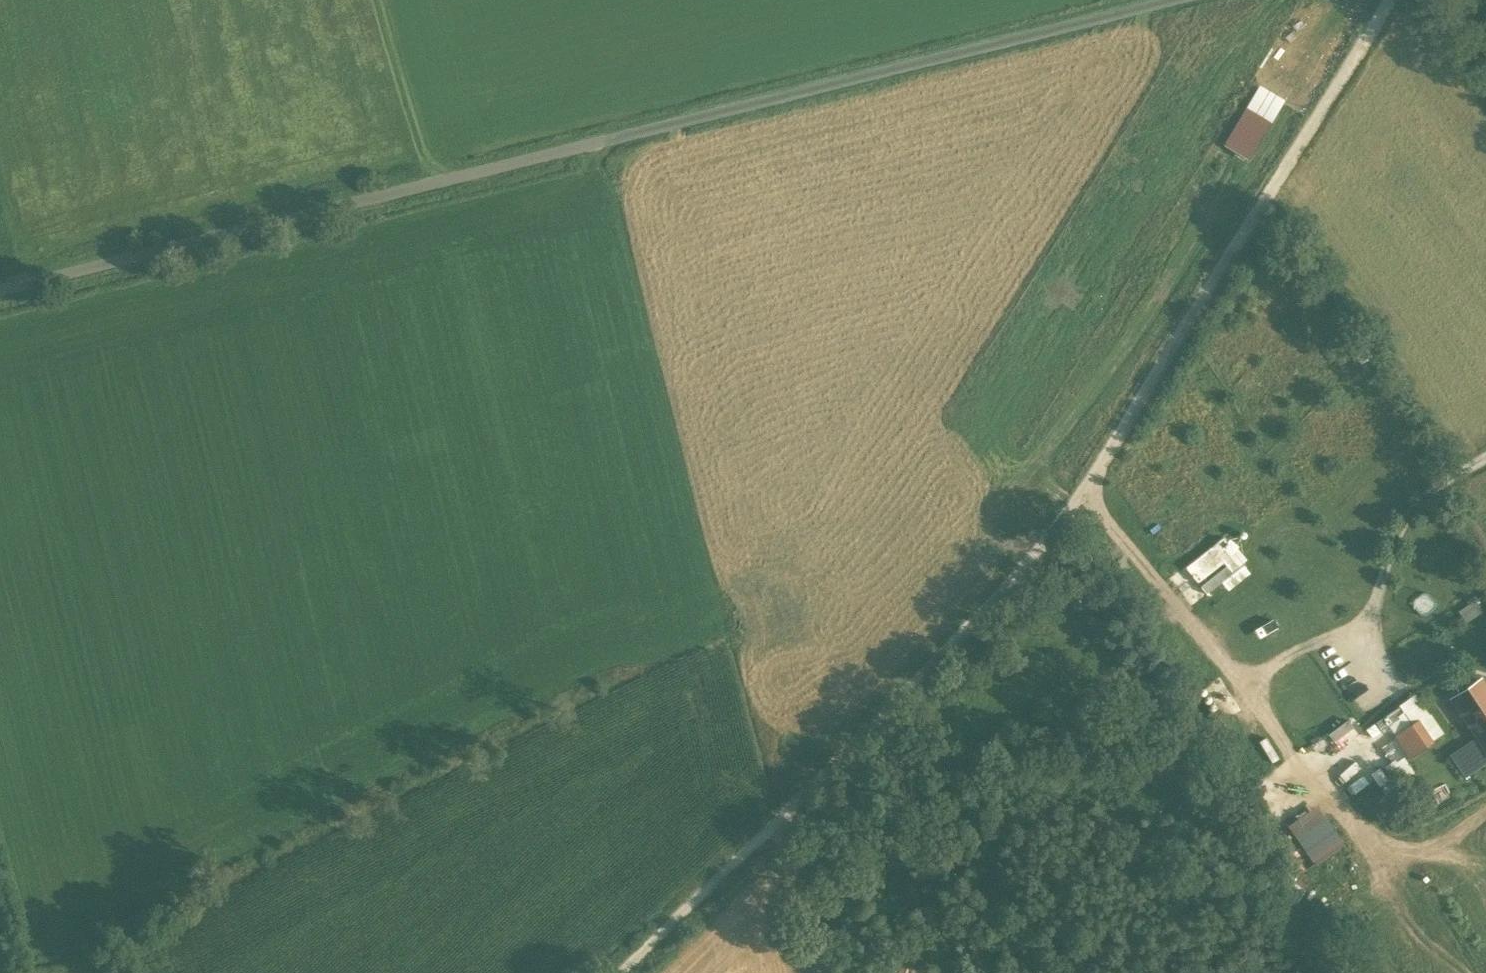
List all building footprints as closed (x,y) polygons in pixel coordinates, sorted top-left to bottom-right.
[(1211,591),(1250,560),(1228,532),(1189,563),(1211,591)] [(1474,600),(1458,611),(1466,622),(1481,612),(1474,600)] [(1454,700),(1481,739),(1464,751),(1474,766),(1485,758),(1485,692),(1479,683),(1454,700)] [(1339,739),(1358,726),(1353,718),(1334,730),(1339,739)] [(1430,743),(1416,721),(1396,734),(1410,756),(1430,743)] [(1373,752),(1329,776),(1346,807),(1390,782),(1373,752)] [(1303,900),(1316,875),(1305,869),(1291,894),(1303,900)]
